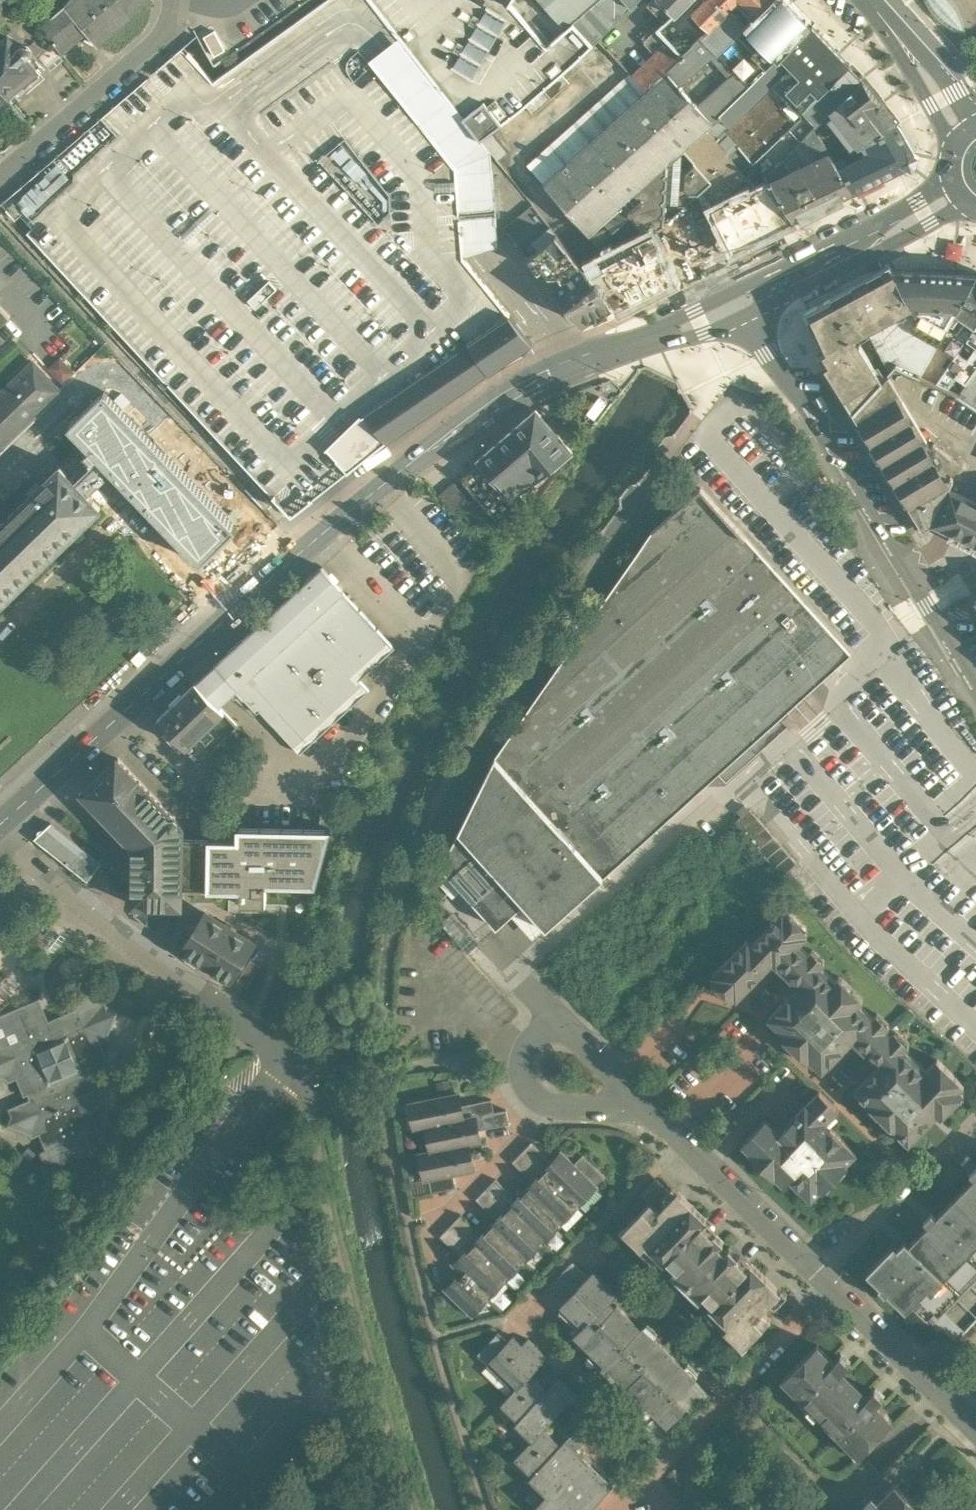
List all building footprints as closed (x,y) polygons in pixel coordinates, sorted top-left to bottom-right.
[(213,82),(187,55),(186,55),(180,49),(0,204),(6,211),(15,221),(23,213),(35,226),(26,234),(273,495),(292,515),(314,497),(314,496),(347,470),(348,470),(387,439),(394,434),(395,434),(474,380),(474,379),(487,371),(488,372),(498,365),(499,366),(526,351),(524,348),(532,342),(509,314),(463,257),(453,165),(368,60),(377,53),(390,43),(398,36),(370,0),(327,0),(213,82)] [(73,17),(87,33),(97,45),(150,0),(92,0),(74,16),(73,17)] [(398,36),(423,67),(438,55),(485,16),(472,0),(370,0),(398,36)] [(423,67),(463,115),(484,140),(492,133),(511,117),(520,110),(500,87),(547,45),(565,30),(538,0),(505,0),(485,16),(438,55),(423,67)] [(485,16),(505,0),(472,0),(485,16)] [(565,30),(572,23),(599,0),(538,0),(565,30)] [(572,23),(592,45),(630,8),(623,0),(599,0),(572,23)] [(659,0),(652,0),(646,6),(663,22),(672,13),(659,0)] [(672,13),(675,15),(690,0),(659,0),(672,13)] [(728,0),(705,0),(692,13),(708,29),(729,9),(733,5),(728,0)] [(727,44),(729,46),(724,50),(722,48),(718,52),(721,55),(720,56),(721,58),(730,50),(730,47),(738,39),(740,39),(741,38),(744,38),(747,35),(747,33),(748,32),(750,32),(750,29),(755,24),(756,21),(758,21),(765,18),(781,2),(779,0),(771,0),(746,25),(727,44)] [(747,33),(747,35),(744,38),(741,38),(740,39),(738,39),(730,47),(730,50),(721,58),(728,66),(747,86),(775,59),(777,61),(810,27),(810,26),(809,27),(781,0),(779,0),(781,2),(765,18),(758,21),(756,21),(755,24),(750,29),(750,32),(748,32),(747,33)] [(735,3),(752,19),(771,0),(738,0),(735,3)] [(708,29),(700,38),(715,51),(719,55),(720,56),(721,55),(718,52),(722,48),(724,50),(729,46),(727,44),(746,25),(729,9),(708,29)] [(72,13),(46,35),(62,54),(87,33),(73,17),(74,16),(72,13)] [(225,57),(205,22),(195,28),(196,32),(214,65),(225,57)] [(572,23),(565,30),(547,45),(500,87),(520,110),(557,79),(567,71),(575,64),(592,45),(572,23)] [(810,27),(777,61),(775,59),(747,86),(726,108),(711,121),(705,127),(716,139),(724,131),(737,146),(752,164),(765,151),(786,130),(805,112),(807,110),(805,108),(848,65),(810,27)] [(667,42),(655,30),(644,40),(644,43),(654,54),(667,42)] [(0,43),(0,86),(10,98),(40,73),(36,69),(26,57),(28,56),(30,53),(30,50),(30,48),(28,46),(26,44),(23,44),(20,45),(18,47),(8,36),(0,43)] [(453,165),(463,257),(475,252),(490,245),(498,241),(492,150),(484,140),(463,115),(423,67),(398,36),(390,43),(377,53),(368,60),(453,165)] [(715,51),(700,38),(681,56),(667,70),(680,85),(691,75),(691,68),(700,69),(706,63),(706,59),(715,51)] [(681,56),(667,42),(654,54),(632,75),(646,90),(667,70),(681,56)] [(715,51),(706,59),(706,63),(700,69),(691,68),(691,75),(680,85),(693,100),(696,98),(695,96),(697,94),(697,92),(699,90),(702,90),(710,83),(710,80),(712,79),(714,79),(722,71),(723,69),(724,67),(727,67),(728,66),(721,58),(720,56),(719,55),(715,51)] [(848,65),(805,108),(807,110),(805,112),(809,116),(804,121),(812,130),(819,123),(818,122),(830,110),(861,79),(848,65)] [(724,67),(723,69),(722,71),(714,79),(712,79),(710,80),(710,83),(702,90),(699,90),(697,92),(697,94),(695,96),(696,98),(693,100),(711,121),(726,108),(747,86),(728,66),(727,67),(724,67)] [(667,70),(646,90),(555,172),(543,183),(559,201),(586,232),(619,203),(666,162),(681,148),(705,127),(711,121),(693,100),(680,85),(667,70)] [(632,75),(630,73),(526,166),(543,183),(555,172),(646,90),(632,75)] [(557,79),(520,110),(529,119),(566,88),(557,79)] [(861,79),(830,110),(857,147),(861,144),(897,124),(861,79)] [(10,98),(0,86),(0,107),(10,98)] [(830,110),(818,122),(819,123),(812,130),(830,153),(835,161),(855,148),(857,147),(830,110)] [(805,112),(786,130),(799,144),(812,130),(804,121),(809,116),(805,112)] [(897,124),(861,144),(866,152),(860,156),(855,148),(835,161),(853,192),(907,166),(913,152),(897,124)] [(705,127),(681,148),(694,162),(705,174),(725,153),(716,139),(705,127)] [(765,151),(752,164),(756,168),(763,176),(769,183),(830,153),(812,130),(799,144),(779,166),(765,151)] [(509,152),(492,133),(484,140),(492,150),(501,159),(509,152)] [(752,164),(737,146),(726,155),(746,178),(747,177),(756,168),(752,164)] [(725,153),(705,174),(712,182),(726,197),(746,178),(726,155),(725,153)] [(853,192),(835,161),(830,153),(769,183),(778,196),(782,202),(780,203),(791,222),(853,192)] [(666,162),(619,203),(630,215),(631,215),(630,215),(638,225),(645,236),(652,232),(655,229),(659,228),(664,224),(664,217),(662,215),(665,213),(665,204),(663,202),(666,199),(666,191),(664,188),(667,186),(667,178),(665,175),(668,173),(668,165),(666,162)] [(705,174),(694,162),(683,171),(684,171),(676,179),(675,184),(678,187),(678,192),(675,195),(674,201),(678,206),(684,206),(689,201),(690,195),(697,195),(698,194),(712,182),(705,174)] [(746,178),(726,197),(727,201),(729,200),(734,209),(756,197),(753,191),(754,191),(747,177),(746,178)] [(726,197),(712,182),(698,194),(711,209),(727,201),(726,197)] [(791,222),(780,203),(782,202),(778,196),(769,183),(754,191),(753,191),(756,197),(734,209),(729,200),(727,201),(711,209),(733,251),(791,222)] [(619,203),(586,232),(598,244),(614,229),(630,215),(619,203)] [(638,225),(630,215),(614,229),(625,246),(631,243),(645,236),(638,225)] [(556,234),(552,230),(546,235),(546,237),(549,240),(556,234)] [(645,236),(631,243),(633,247),(602,264),(605,268),(589,276),(614,307),(616,310),(632,302),(631,301),(662,285),(663,286),(672,281),(654,246),(658,244),(652,232),(645,236)] [(614,307),(589,276),(581,282),(575,275),(578,273),(574,268),(580,264),(556,234),(549,240),(527,258),(581,324),(593,317),(595,321),(608,314),(607,310),(614,307)] [(891,270),(810,313),(828,350),(818,356),(824,366),(857,347),(852,339),(888,320),(903,311),(912,306),(892,270),(891,270)] [(892,270),(912,306),(903,311),(906,315),(917,333),(938,344),(949,325),(956,312),(975,275),(892,270)] [(938,345),(954,356),(975,325),(975,275),(956,312),(964,317),(955,330),(949,325),(938,344),(938,345)] [(11,316),(0,303),(0,325),(11,316)] [(906,315),(903,311),(888,320),(890,323),(890,324),(906,315)] [(906,315),(890,324),(890,323),(869,334),(890,372),(895,367),(898,368),(917,333),(906,315)] [(917,333),(898,368),(920,378),(938,345),(938,344),(917,333)] [(857,347),(824,366),(853,412),(851,413),(852,414),(854,412),(882,381),(860,345),(857,347)] [(965,362),(975,369),(975,346),(965,362)] [(73,374),(59,358),(48,368),(63,385),(72,377),(71,376),(73,374)] [(0,393),(0,449),(61,390),(33,362),(0,393)] [(958,395),(975,407),(975,379),(971,375),(958,395)] [(882,381),(854,412),(923,528),(931,523),(948,487),(960,464),(933,442),(924,448),(883,380),(882,381)] [(98,459),(75,481),(87,494),(110,471),(199,562),(235,528),(103,392),(67,427),(98,459)] [(535,410),(477,460),(479,464),(509,497),(519,492),(531,483),(552,467),(572,452),(535,410)] [(509,497),(479,464),(461,480),(462,482),(506,530),(509,526),(527,501),(519,492),(509,497)] [(0,524),(0,604),(99,507),(87,494),(75,481),(60,466),(0,524)] [(948,487),(931,523),(975,545),(975,501),(948,487)] [(652,531),(494,758),(441,866),(496,928),(524,902),(547,927),(850,654),(699,488),(652,531)] [(321,567),(226,655),(214,667),(235,690),(256,713),(259,710),(299,754),(369,690),(360,680),(395,648),(343,592),(321,567)] [(218,706),(235,690),(214,667),(195,683),(218,706)] [(195,683),(158,718),(169,729),(162,735),(180,753),(186,747),(223,712),(218,706),(195,683)] [(223,712),(186,747),(199,761),(236,725),(223,712)] [(183,826),(117,758),(82,792),(131,843),(132,849),(133,904),(180,904),(180,888),(181,888),(183,826)] [(797,863),(750,809),(735,822),(782,876),(797,863)] [(71,839),(51,823),(35,838),(57,856),(71,839)] [(230,840),(202,839),(200,889),(236,889),(236,905),(265,905),(266,887),(312,886),(326,829),(231,827),(230,840)] [(202,839),(182,838),(181,888),(200,889),(202,839)] [(71,839),(57,856),(87,880),(101,863),(71,839)] [(782,911),(775,918),(772,918),(768,921),(768,925),(751,943),(746,939),(712,974),(714,976),(711,979),(731,999),(734,996),(736,998),(772,961),(785,973),(806,953),(797,944),(806,935),(803,933),(806,930),(787,911),(784,914),(782,911)] [(224,925),(204,912),(197,924),(187,926),(189,936),(182,947),(202,960),(200,963),(211,970),(213,967),(233,979),(255,944),(235,931),(236,929),(226,923),(224,925)] [(834,981),(818,965),(822,961),(811,950),(807,954),(806,953),(785,973),(798,986),(768,1017),(780,1028),(777,1031),(792,1046),(850,988),(838,976),(834,981)] [(260,965),(250,959),(237,980),(247,986),(260,965)] [(95,982),(68,994),(74,1008),(76,1007),(78,1012),(104,1001),(95,982)] [(861,998),(850,988),(792,1046),(807,1060),(809,1058),(821,1069),(852,1038),(864,1050),(866,1048),(867,1050),(886,1031),(883,1029),(887,1024),(876,1013),(872,1018),(857,1003),(861,998)] [(49,1024),(38,998),(0,1014),(0,1076),(5,1078),(7,1082),(16,1078),(23,1095),(27,1093),(29,1098),(7,1108),(10,1115),(7,1125),(29,1133),(30,1137),(38,1133),(45,1149),(46,1151),(65,1142),(64,1140),(78,1134),(79,1136),(87,1133),(99,1128),(91,1110),(99,1107),(97,1104),(106,1081),(97,1078),(94,1070),(90,1072),(88,1067),(107,1059),(99,1041),(108,1038),(107,1034),(116,1012),(107,1009),(104,1001),(78,1012),(76,1007),(74,1008),(72,1009),(57,1016),(58,1019),(49,1024)] [(879,1062),(853,1088),(881,1116),(926,1070),(926,1069),(904,1048),(908,1043),(895,1030),(890,1035),(886,1031),(867,1050),(879,1062)] [(926,1070),(881,1116),(908,1142),(937,1112),(940,1115),(964,1091),(960,1087),(964,1083),(938,1057),(926,1069),(926,1070)] [(827,1130),(818,1121),(833,1106),(818,1091),(806,1103),(805,1102),(789,1118),(791,1119),(779,1131),(765,1117),(741,1141),(750,1150),(748,1151),(773,1176),(775,1174),(783,1182),(789,1177),(811,1198),(821,1187),(823,1189),(847,1164),(845,1162),(856,1152),(830,1127),(827,1130)] [(456,1093),(414,1102),(419,1127),(431,1125),(461,1119),(456,1093)] [(491,1099),(466,1104),(469,1117),(472,1117),(481,1115),(494,1112),(491,1099)] [(494,1112),(481,1115),(484,1128),(508,1124),(505,1110),(494,1112)] [(461,1119),(431,1125),(436,1150),(465,1144),(477,1141),(472,1117),(469,1117),(461,1119)] [(78,1134),(64,1140),(65,1142),(46,1151),(45,1149),(40,1152),(48,1169),(94,1149),(87,1133),(79,1136),(78,1134)] [(549,1158),(532,1141),(522,1151),(539,1168),(549,1158)] [(436,1150),(424,1152),(429,1177),(452,1173),(470,1169),(465,1144),(436,1150)] [(575,1163),(560,1149),(558,1151),(561,1153),(544,1171),(542,1168),(541,1169),(579,1206),(580,1205),(577,1203),(594,1185),(597,1188),(598,1186),(596,1184),(604,1175),(583,1155),(575,1163)] [(539,1168),(522,1151),(512,1161),(530,1178),(539,1168)] [(935,1216),(931,1212),(923,1220),(927,1224),(908,1244),(904,1240),(897,1246),(893,1242),(866,1270),(880,1283),(882,1281),(889,1287),(887,1290),(905,1308),(908,1305),(938,1275),(942,1279),(975,1244),(975,1165),(969,1172),(974,1176),(935,1216)] [(540,1170),(542,1173),(526,1189),(524,1187),(522,1188),(560,1225),(562,1224),(559,1221),(575,1205),(578,1207),(579,1206),(541,1169),(540,1170)] [(452,1173),(429,1177),(431,1191),(454,1186),(452,1173)] [(512,1195),(495,1178),(485,1188),(503,1205),(512,1195)] [(673,1196),(656,1179),(641,1194),(650,1203),(650,1202),(659,1211),(673,1196)] [(503,1205),(485,1188),(476,1198),(493,1215),(503,1205)] [(560,1225),(522,1188),(522,1189),(524,1191),(508,1208),(505,1205),(504,1206),(542,1243),(544,1242),(541,1240),(557,1223),(560,1226),(560,1225)] [(673,1196),(659,1211),(650,1202),(650,1203),(624,1230),(660,1265),(667,1257),(698,1226),(706,1218),(678,1191),(673,1196)] [(542,1243),(504,1206),(503,1207),(506,1210),(490,1227),(487,1224),(486,1225),(524,1262),(525,1261),(522,1258),(538,1241),(541,1244),(542,1243)] [(476,1233),(459,1216),(449,1226),(467,1243),(476,1233)] [(524,1262),(486,1225),(485,1226),(488,1229),(472,1246),(469,1243),(468,1244),(506,1281),(507,1280),(504,1277),(520,1260),(523,1263),(524,1262)] [(449,1226),(440,1235),(458,1252),(467,1243),(449,1226)] [(744,1270),(698,1226),(667,1257),(713,1302),(744,1270)] [(506,1281),(468,1244),(467,1245),(470,1248),(454,1264),(451,1261),(450,1262),(488,1299),(490,1298),(487,1295),(502,1279),(505,1282),(506,1281)] [(942,1279),(938,1275),(908,1305),(937,1333),(941,1327),(956,1341),(975,1320),(975,1244),(942,1279)] [(572,1261),(539,1295),(556,1311),(562,1305),(562,1304),(588,1276),(572,1261)] [(488,1299),(450,1262),(461,1274),(446,1289),(444,1286),(442,1288),(472,1316),(473,1315),(470,1312),(485,1297),(488,1300),(488,1299)] [(713,1302),(705,1310),(742,1346),(769,1319),(760,1311),(780,1290),(752,1263),(744,1270),(713,1302)] [(641,1328),(617,1305),(614,1307),(609,1301),(616,1293),(594,1271),(588,1276),(562,1304),(562,1305),(583,1325),(574,1335),(605,1365),(641,1328)] [(696,1378),(643,1326),(641,1328),(605,1365),(627,1387),(624,1390),(644,1409),(647,1406),(656,1415),(667,1426),(669,1424),(685,1408),(687,1406),(678,1397),(695,1380),(696,1378)] [(498,1332),(476,1354),(486,1363),(508,1341),(507,1340),(498,1332)] [(512,1335),(507,1340),(508,1341),(486,1363),(487,1364),(491,1360),(516,1385),(512,1389),(513,1390),(514,1390),(530,1374),(546,1356),(528,1338),(526,1340),(528,1341),(523,1346),(512,1335)] [(817,1344),(781,1379),(858,1456),(893,1422),(876,1404),(883,1398),(874,1390),(865,1399),(840,1373),(849,1364),(840,1355),(834,1361),(817,1344)] [(554,1397),(530,1374),(514,1390),(513,1390),(498,1405),(505,1413),(510,1408),(520,1417),(512,1424),(530,1441),(530,1442),(543,1429),(569,1402),(558,1392),(558,1393),(554,1397)] [(578,1393),(560,1375),(550,1386),(558,1393),(558,1392),(569,1402),(578,1393)] [(695,1380),(678,1397),(687,1406),(685,1408),(691,1414),(709,1395),(695,1380)] [(667,1426),(656,1415),(640,1431),(658,1448),(676,1430),(669,1424),(667,1426)] [(581,1424),(564,1441),(570,1448),(571,1447),(574,1450),(575,1450),(591,1434),(581,1424)] [(566,1452),(543,1429),(530,1442),(530,1441),(511,1460),(516,1465),(521,1460),(533,1472),(526,1479),(544,1496),(582,1457),(575,1450),(574,1450),(571,1447),(570,1448),(566,1452)] [(544,1496),(535,1506),(536,1507),(539,1503),(546,1509),(581,1509),(590,1501),(591,1500),(581,1491),(584,1487),(580,1483),(595,1469),(582,1457),(544,1496)] [(595,1469),(580,1483),(584,1487),(581,1491),(591,1500),(590,1501),(594,1505),(612,1486),(595,1469)] [(894,1483),(877,1500),(871,1494),(862,1503),(870,1509),(921,1509),(894,1483)]
